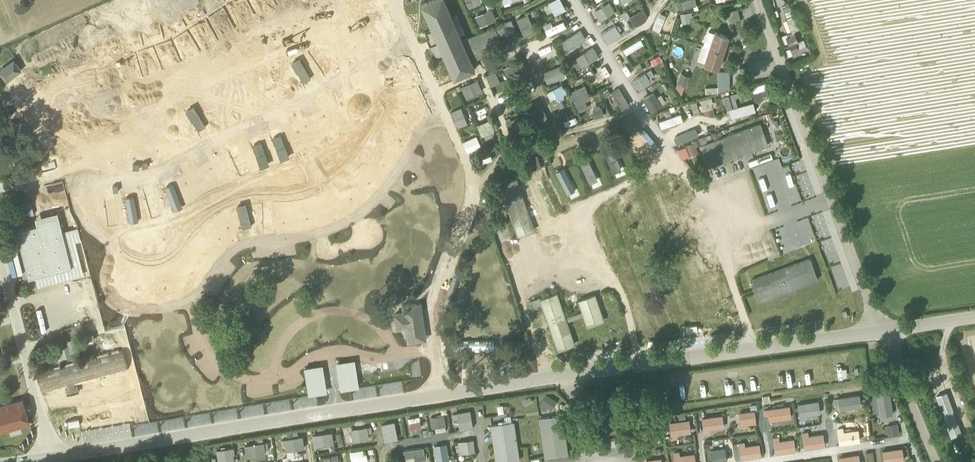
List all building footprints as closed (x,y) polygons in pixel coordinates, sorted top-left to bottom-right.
[(454,78),(474,69),(470,60),(502,46),(498,35),(514,28),(511,19),(494,27),(462,41),(444,0),(431,0),(421,4),(432,29),(426,32),(429,39),(433,49),(436,56),(443,53),(454,78)] [(549,1),(556,14),(568,8),(564,0),(552,0),(549,1)] [(610,0),(595,10),(602,20),(617,10),(610,0)] [(630,16),(636,25),(650,16),(644,7),(630,16)] [(493,8),(475,14),(479,26),(497,20),(493,8)] [(726,12),(730,23),(741,20),(738,9),(726,12)] [(659,10),(652,28),(661,32),(664,25),(669,28),(674,16),(659,10)] [(691,11),(680,13),(681,23),(690,22),(689,17),(692,17),(691,11)] [(517,18),(526,36),(538,30),(529,12),(517,18)] [(555,23),(565,19),(562,12),(552,16),(555,23)] [(565,19),(546,29),(549,34),(568,25),(565,19)] [(603,31),(609,43),(623,35),(617,23),(603,31)] [(567,48),(588,39),(583,29),(562,39),(567,48)] [(706,39),(711,41),(714,33),(708,31),(706,39)] [(715,31),(714,33),(711,41),(709,47),(723,52),(728,36),(715,31)] [(783,35),(791,53),(797,50),(789,32),(783,35)] [(626,54),(645,43),(642,38),(623,48),(626,54)] [(705,39),(703,45),(709,47),(711,41),(706,39),(705,39)] [(537,63),(557,55),(553,43),(533,51),(537,63)] [(704,63),(709,47),(703,45),(701,45),(696,61),(704,63)] [(578,68),(601,55),(596,46),(573,60),(578,68)] [(717,68),(723,52),(709,47),(704,63),(717,68)] [(622,68),(628,66),(624,57),(618,60),(622,68)] [(3,83),(20,69),(11,58),(0,68),(0,80),(3,83)] [(525,73),(519,61),(505,67),(510,79),(525,73)] [(543,71),(548,83),(567,76),(562,64),(543,71)] [(604,66),(592,70),(597,83),(609,78),(604,66)] [(491,85),(501,81),(496,69),(487,73),(491,85)] [(651,76),(654,75),(652,70),(632,78),(637,90),(654,83),(651,76)] [(717,87),(717,93),(730,89),(729,70),(716,71),(717,87)] [(690,76),(681,72),(676,83),(677,83),(684,86),(685,87),(690,76)] [(466,97),(484,91),(480,79),(462,85),(466,97)] [(751,87),(756,102),(772,96),(767,81),(751,87)] [(684,86),(677,83),(675,87),(681,95),(684,86)] [(554,110),(565,105),(561,97),(568,94),(563,84),(546,92),(554,110)] [(578,111),(590,107),(587,99),(592,97),(587,84),(571,89),(578,111)] [(614,90),(621,108),(630,105),(623,86),(614,90)] [(508,90),(496,94),(501,109),(514,104),(508,90)] [(665,104),(658,90),(643,97),(650,112),(665,104)] [(411,105),(414,113),(430,106),(427,98),(411,105)] [(450,111),(457,127),(469,122),(462,106),(450,111)] [(603,107),(594,109),(596,116),(604,115),(603,107)] [(657,122),(666,133),(680,121),(671,111),(657,122)] [(232,112),(180,131),(194,170),(246,151),(232,112)] [(509,132),(522,128),(518,116),(505,120),(509,132)] [(490,118),(478,124),(484,138),(497,133),(490,118)] [(369,137),(374,135),(377,142),(388,137),(381,119),(364,126),(369,137)] [(701,146),(708,167),(738,156),(767,145),(760,124),(701,146)] [(439,168),(457,163),(447,131),(429,136),(439,168)] [(342,147),(360,142),(356,132),(339,137),(342,147)] [(566,151),(579,148),(575,134),(563,138),(566,151)] [(412,151),(416,139),(403,135),(399,147),(412,151)] [(463,139),(466,150),(481,147),(479,135),(463,139)] [(632,136),(621,140),(627,158),(638,155),(632,136)] [(323,154),(337,148),(334,140),(320,146),(323,154)] [(362,140),(354,144),(357,151),(365,148),(362,140)] [(607,145),(596,149),(602,167),(613,163),(607,145)] [(690,145),(679,148),(682,158),(693,155),(690,145)] [(775,183),(790,179),(781,151),(756,158),(761,178),(773,175),(775,183)] [(254,153),(241,159),(246,170),(259,164),(254,153)] [(583,154),(572,157),(578,175),(589,172),(583,154)] [(291,167),(293,172),(304,168),(300,155),(282,161),(284,169),(291,167)] [(369,176),(368,173),(381,167),(376,155),(348,166),(354,182),(369,176)] [(108,159),(91,162),(93,173),(85,174),(88,190),(113,185),(108,159)] [(221,169),(228,184),(243,177),(236,162),(221,169)] [(405,173),(416,172),(415,164),(404,165),(405,173)] [(338,171),(321,175),(323,187),(341,183),(338,171)] [(538,178),(542,188),(556,184),(552,174),(538,178)] [(599,189),(612,182),(608,174),(595,180),(599,189)] [(207,189),(220,183),(216,175),(204,182),(207,189)] [(512,219),(518,236),(522,234),(534,230),(516,179),(500,185),(512,219)] [(586,179),(574,184),(579,196),(591,192),(586,179)] [(233,189),(236,199),(248,196),(245,186),(233,189)] [(398,189),(398,200),(420,200),(420,188),(398,189)] [(291,199),(306,197),(305,189),(290,191),(291,199)] [(105,211),(120,206),(116,193),(101,198),(105,211)] [(560,193),(538,199),(541,210),(547,208),(546,203),(561,199),(560,193)] [(317,206),(327,204),(326,197),(315,200),(317,206)] [(424,220),(447,213),(443,202),(438,204),(436,198),(419,204),(424,220)] [(78,218),(93,217),(92,203),(77,204),(78,218)] [(202,205),(203,213),(211,212),(209,203),(202,205)] [(678,205),(684,228),(691,226),(685,203),(678,205)] [(35,217),(37,225),(59,219),(57,212),(35,217)] [(289,212),(289,223),(301,223),(301,212),(289,212)] [(319,232),(331,231),(330,218),(318,219),(319,232)] [(77,231),(63,235),(62,231),(59,219),(37,225),(16,230),(28,278),(36,276),(39,286),(47,284),(46,282),(80,273),(77,261),(80,261),(77,249),(75,242),(81,240),(77,227),(76,228),(77,231)] [(102,226),(92,229),(96,245),(107,242),(102,226)] [(160,249),(169,247),(168,234),(158,235),(160,249)] [(181,246),(191,245),(190,235),(179,236),(181,246)] [(272,255),(281,255),(280,237),(271,237),(272,255)] [(149,239),(139,242),(143,258),(153,255),(149,239)] [(302,253),(302,243),(289,244),(290,253),(302,253)] [(90,273),(101,271),(98,254),(87,256),(90,273)] [(177,269),(188,267),(186,257),(167,260),(168,268),(176,266),(177,269)] [(751,280),(758,301),(817,279),(809,258),(751,280)] [(84,275),(80,261),(77,261),(80,273),(46,282),(47,284),(84,275)] [(295,265),(296,275),(309,274),(308,264),(295,265)] [(335,264),(322,266),(324,277),(337,275),(335,264)] [(136,272),(139,283),(158,278),(156,268),(136,272)] [(118,289),(131,285),(127,273),(114,277),(118,289)] [(379,280),(380,288),(405,284),(403,276),(379,280)] [(364,290),(362,280),(353,282),(356,292),(364,290)] [(222,292),(233,290),(231,281),(220,284),(222,292)] [(161,290),(163,298),(177,294),(175,287),(161,290)] [(144,292),(129,296),(134,310),(148,306),(144,292)] [(540,299),(558,350),(574,344),(566,321),(584,315),(588,326),(603,321),(594,295),(579,300),(583,312),(565,318),(556,293),(540,299)] [(345,301),(335,301),(335,312),(345,312),(345,301)] [(283,317),(297,315),(295,302),(281,304),(283,317)] [(405,326),(407,342),(421,340),(416,303),(402,305),(403,312),(395,314),(397,327),(405,326)] [(831,304),(832,320),(843,319),(842,303),(831,304)] [(171,304),(155,308),(158,321),(174,317),(171,304)] [(145,319),(141,320),(140,315),(128,317),(131,329),(147,326),(145,319)] [(173,344),(186,341),(183,331),(171,334),(173,344)] [(116,332),(98,338),(102,351),(120,345),(116,332)] [(214,335),(204,337),(205,347),(216,345),(214,335)] [(372,350),(387,348),(385,336),(370,338),(372,350)] [(136,350),(159,345),(157,337),(134,342),(136,350)] [(460,354),(468,354),(468,350),(494,351),(494,340),(449,339),(449,350),(460,350),(460,354)] [(60,348),(63,360),(71,358),(68,346),(60,348)] [(65,386),(67,395),(79,391),(77,383),(128,370),(122,348),(37,371),(42,392),(65,386)] [(174,356),(177,365),(190,361),(187,351),(174,356)] [(354,360),(336,363),(340,388),(358,385),(354,360)] [(156,373),(152,361),(136,366),(140,378),(156,373)] [(241,367),(243,376),(255,374),(253,364),(241,367)] [(323,365),(304,368),(307,394),(326,391),(323,365)] [(263,382),(246,386),(249,398),(265,395),(263,382)] [(185,404),(194,404),(192,384),(184,385),(185,404)] [(167,387),(155,389),(159,410),(170,408),(167,387)] [(100,424),(138,413),(132,391),(94,402),(100,424)] [(890,391),(876,394),(882,416),(895,413),(890,391)] [(946,392),(935,396),(952,437),(962,433),(946,392)] [(834,398),(835,403),(841,402),(842,409),(863,406),(861,393),(834,398)] [(212,399),(214,406),(228,403),(226,396),(212,399)] [(547,396),(547,407),(556,407),(556,396),(547,396)] [(28,422),(22,399),(0,405),(0,430),(28,422)] [(764,408),(765,414),(771,413),(771,420),(794,417),(792,404),(764,408)] [(472,409),(456,411),(458,429),(474,427),(472,409)] [(739,412),(741,426),(758,423),(756,409),(739,412)] [(712,428),(726,426),(724,413),(703,416),(706,433),(712,432),(712,428)] [(432,416),(434,431),(448,430),(445,414),(432,416)] [(408,418),(411,429),(423,426),(420,415),(408,418)] [(540,418),(545,456),(567,453),(562,415),(540,418)] [(669,421),(671,439),(678,438),(678,434),(693,432),(691,418),(669,421)] [(381,423),(384,441),(399,439),(397,421),(381,423)] [(497,461),(502,461),(519,460),(513,422),(491,425),(497,461)] [(889,435),(899,434),(899,423),(888,423),(889,435)] [(370,426),(352,427),(352,440),(371,439),(370,426)] [(313,434),(315,446),(335,442),(333,430),(313,434)] [(824,445),(823,435),(808,437),(807,432),(802,432),(804,448),(824,445)] [(304,435),(281,439),(282,445),(287,444),(288,451),(306,448),(304,435)] [(795,450),(793,439),(779,442),(778,436),(773,437),(775,453),(795,450)] [(458,453),(477,450),(475,439),(456,442),(458,453)] [(596,442),(597,448),(615,445),(614,439),(596,442)] [(266,442),(245,444),(246,456),(267,455),(266,442)] [(761,455),(759,445),(745,447),(744,442),(739,442),(741,458),(761,455)] [(451,461),(450,443),(436,443),(437,461),(449,461),(451,461)] [(426,446),(404,448),(405,460),(427,459),(426,446)] [(218,461),(235,461),(235,447),(217,448),(218,461)] [(903,459),(902,448),(882,451),(884,461),(889,461),(903,459)] [(350,450),(352,461),(367,461),(365,449),(350,450)] [(694,454),(680,456),(679,451),(673,452),(675,461),(695,461),(694,454)] [(339,459),(338,454),(319,456),(319,461),(337,461),(336,460),(339,459)]
